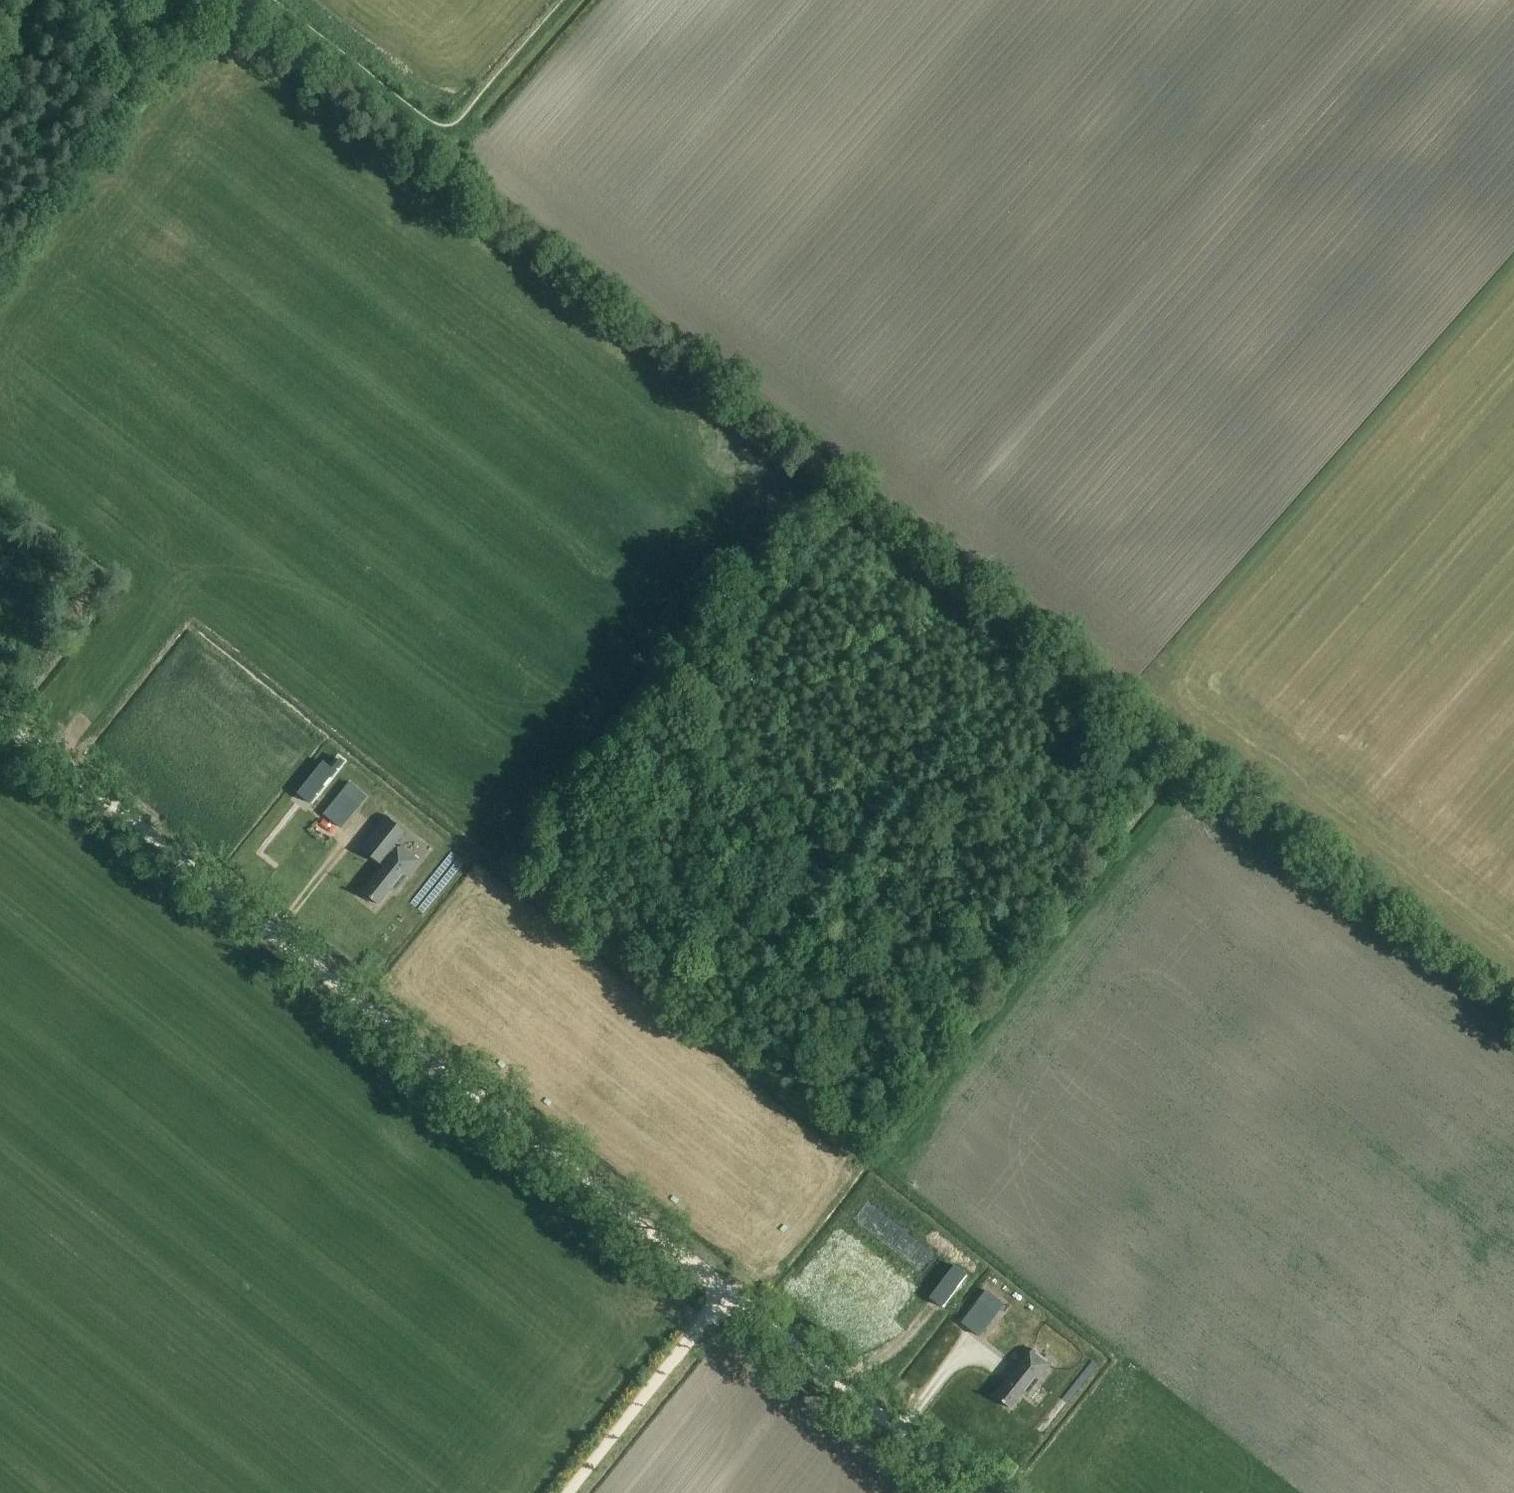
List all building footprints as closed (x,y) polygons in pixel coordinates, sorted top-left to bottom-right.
[(298,792),(311,802),(336,772),(324,761),(298,792)] [(343,792),(332,805),(349,819),(360,805),(343,792)] [(931,1298),(944,1307),(968,1275),(955,1266),(931,1298)] [(980,1300),(962,1323),(978,1336),(997,1313),(980,1300)]
